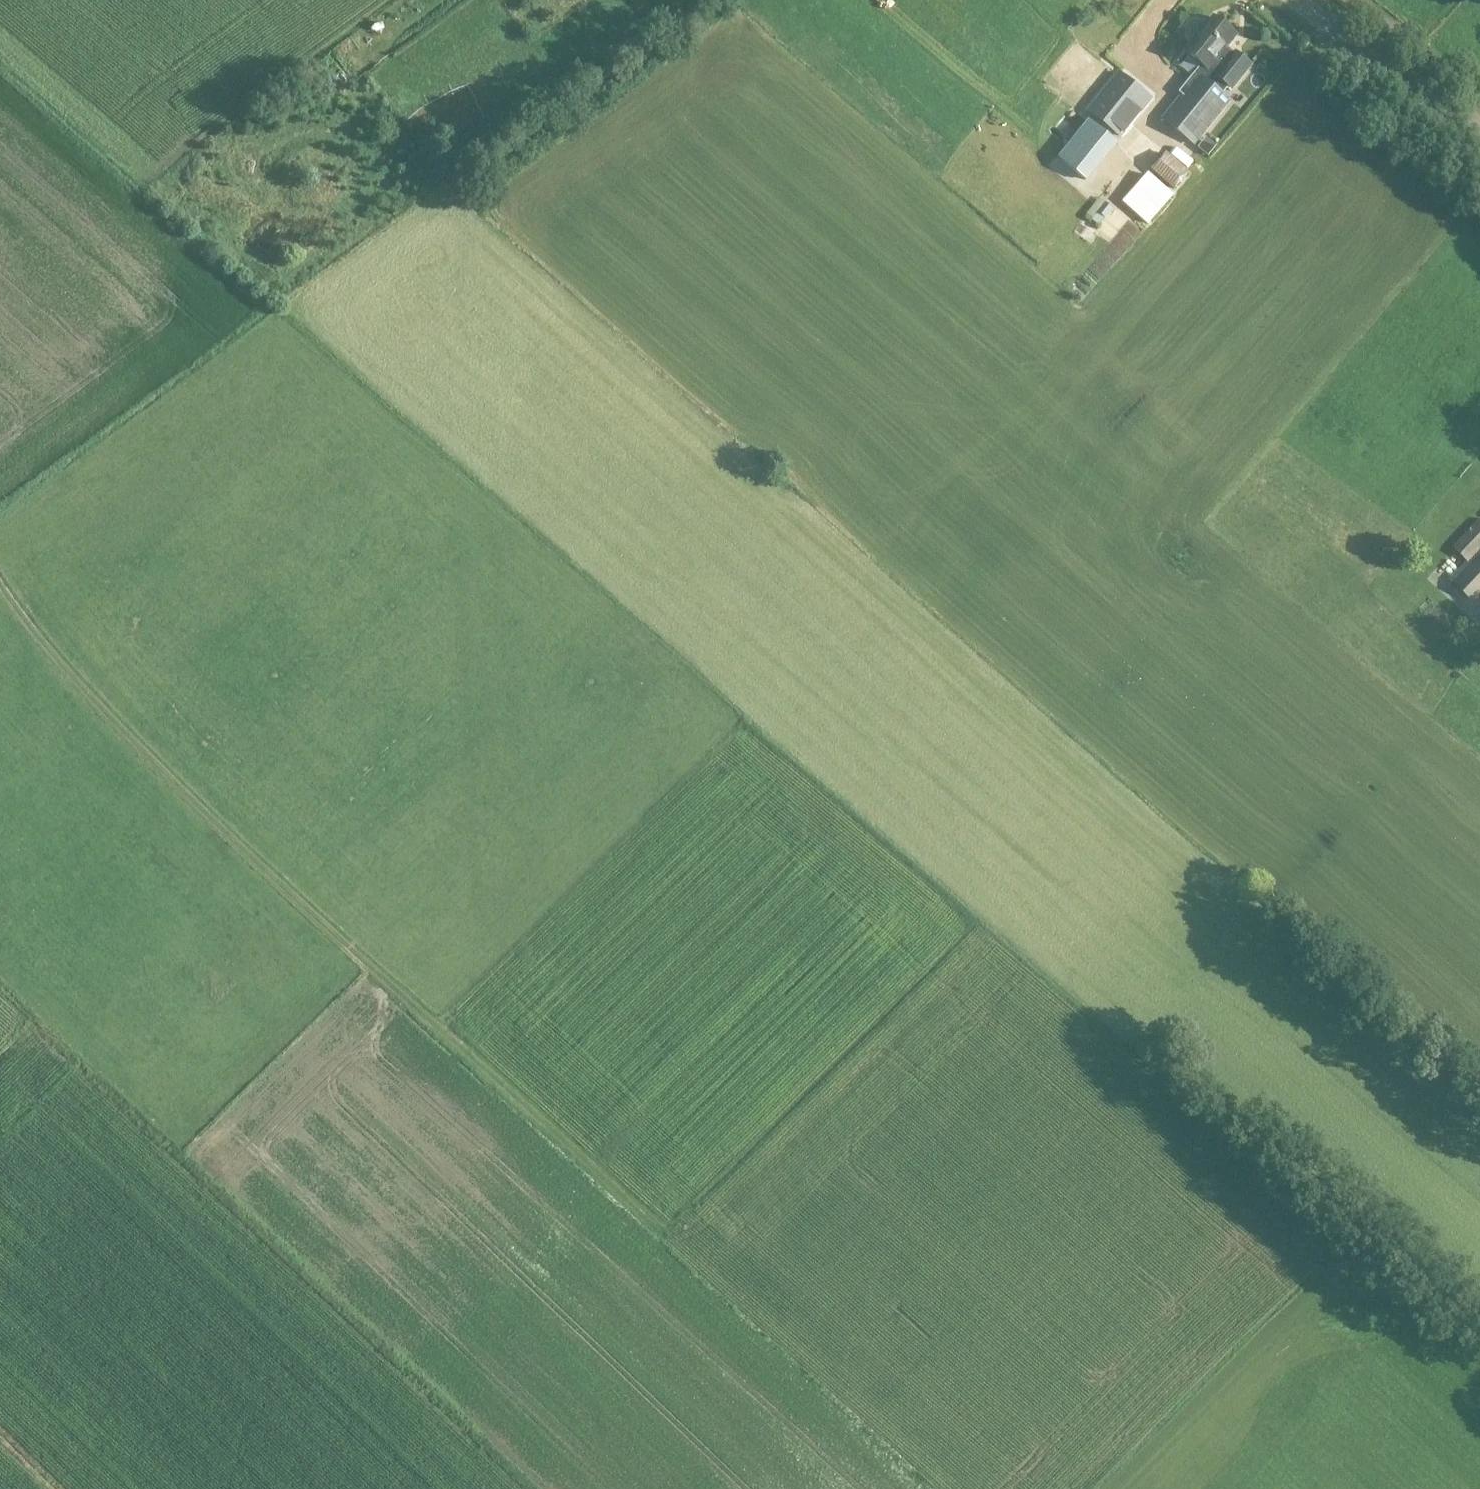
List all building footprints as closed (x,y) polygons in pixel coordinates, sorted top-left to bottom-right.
[(1198,76),(1162,120),(1194,146),(1230,102),(1216,91),(1222,83),(1231,90),(1250,67),(1235,54),(1233,56),(1225,49),(1236,37),(1213,18),(1205,28),(1202,26),(1198,27),(1193,34),(1193,38),(1196,40),(1185,53),(1207,70),(1200,78),(1198,76)] [(1150,100),(1128,82),(1119,74),(1088,112),(1120,137),(1150,100)] [(1179,163),(1184,158),(1171,145),(1151,166),(1174,187),(1188,172),(1179,163)] [(1148,176),(1134,191),(1158,213),(1172,197),(1148,176)] [(1099,221),(1110,203),(1098,195),(1086,213),(1099,221)] [(1453,550),(1468,564),(1452,581),(1469,598),(1479,586),(1479,522),(1453,550)]
